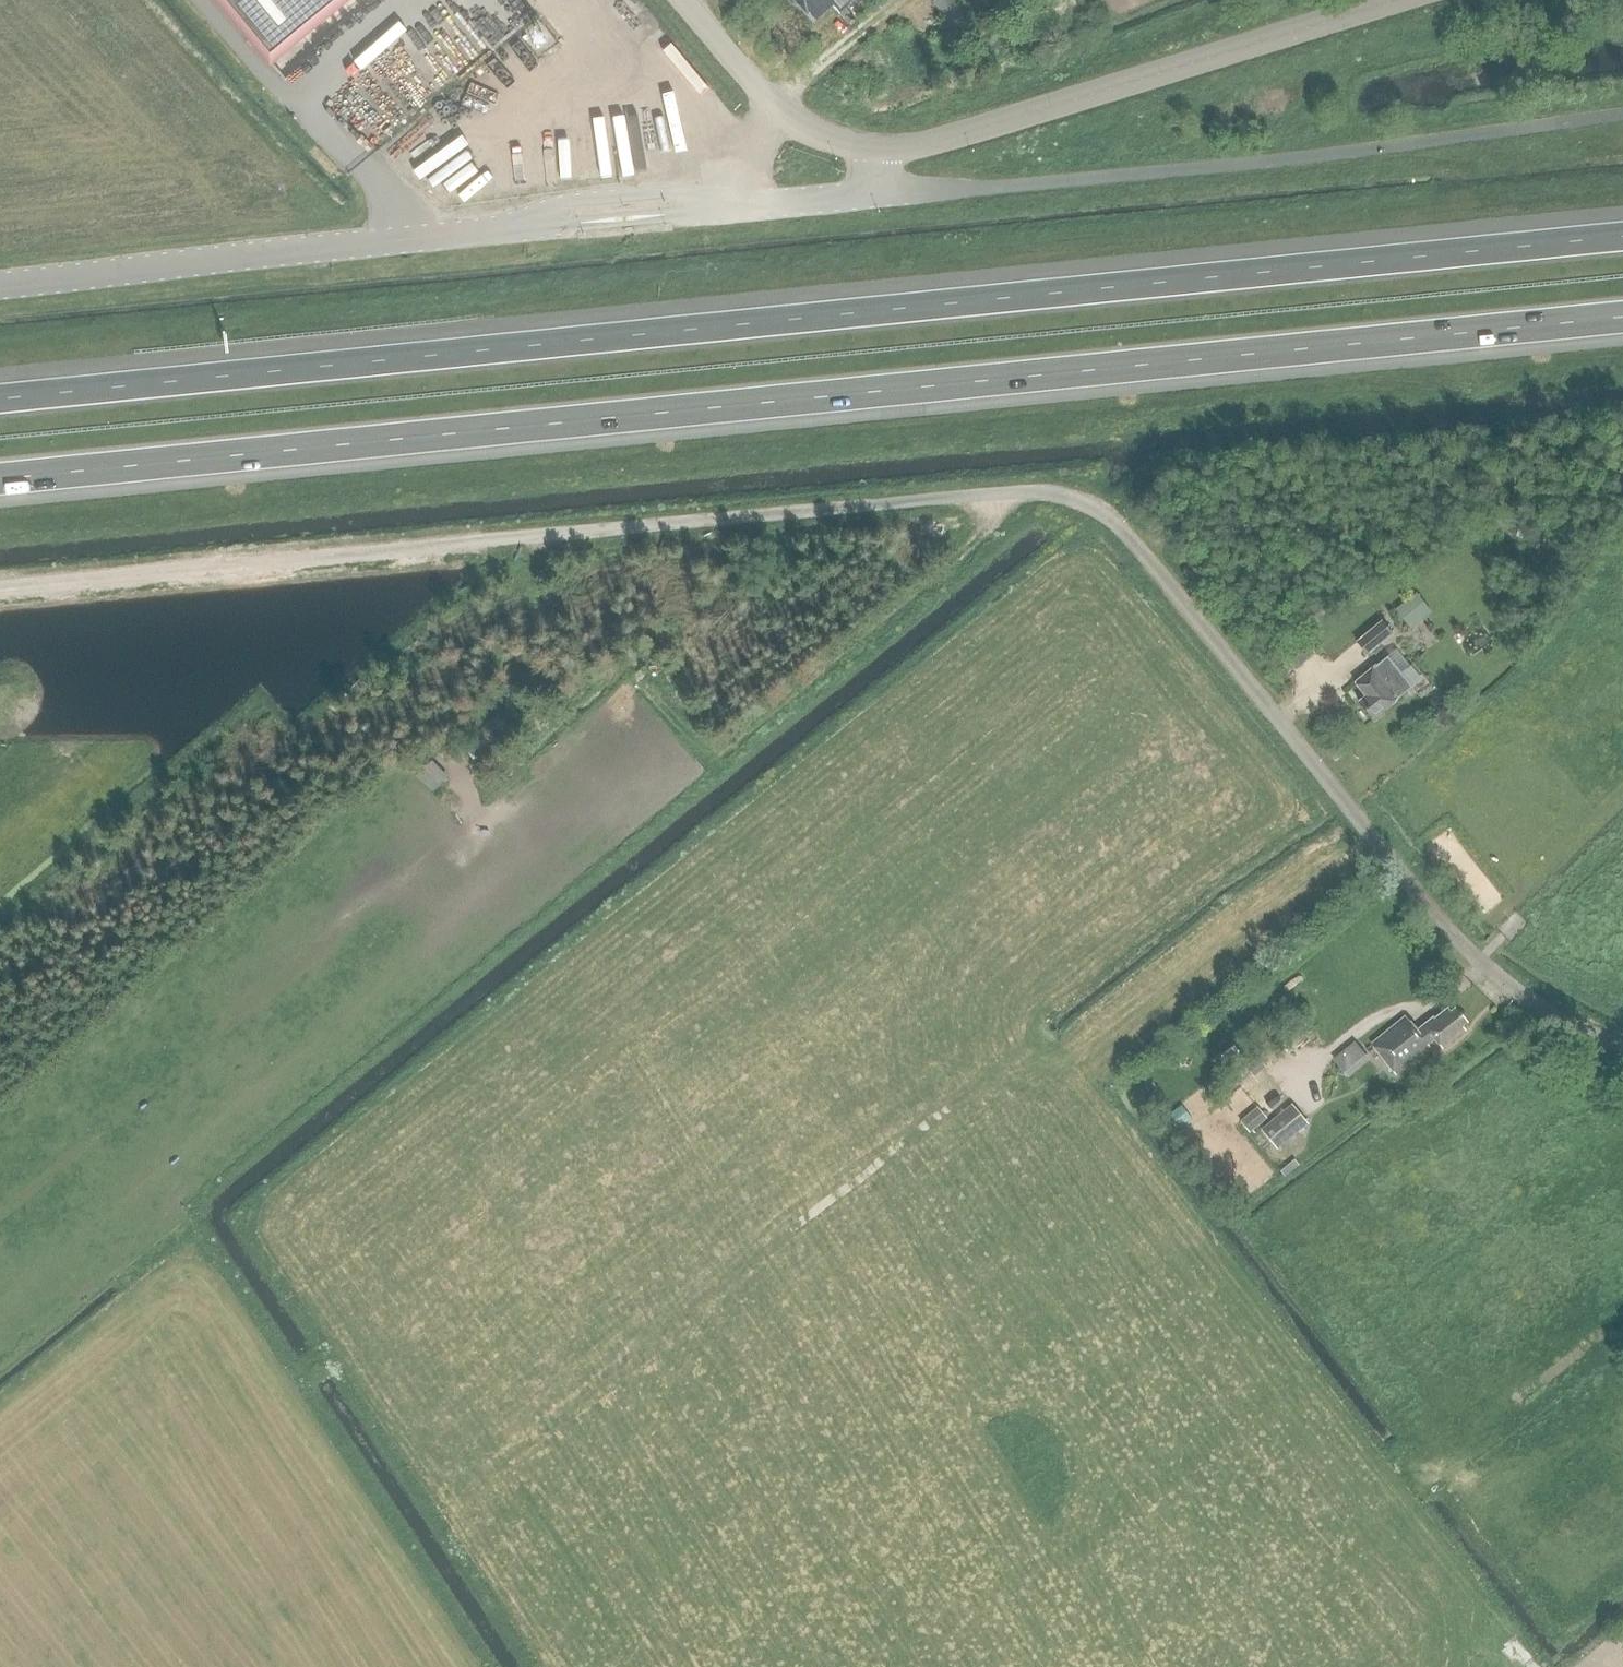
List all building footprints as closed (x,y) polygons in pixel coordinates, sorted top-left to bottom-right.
[(270,69),(353,0),(213,0),(270,69)] [(831,0),(799,0),(813,16),(831,0)] [(951,0),(937,0),(934,3),(951,26),(964,17),(951,0)] [(847,9),(840,15),(849,26),(856,20),(847,9)] [(450,130),(411,167),(430,186),(468,149),(450,130)] [(469,197),(495,172),(487,165),(462,189),(469,197)] [(1432,612),(1417,593),(1396,609),(1411,629),(1432,612)] [(1319,603),(1308,611),(1318,624),(1329,616),(1319,603)] [(1381,621),(1357,642),(1369,656),(1394,635),(1381,621)] [(1411,686),(1385,656),(1354,683),(1365,696),(1359,702),(1373,719),(1394,701),(1400,695),(1411,686)] [(421,772),(437,789),(452,774),(436,758),(421,772)] [(1418,1030),(1406,1016),(1371,1044),(1374,1047),(1374,1048),(1399,1077),(1419,1060),(1416,1057),(1436,1041),(1443,1049),(1465,1031),(1461,1027),(1467,1022),(1456,1009),(1451,1013),(1448,1009),(1435,1020),(1433,1018),(1418,1030)] [(1360,1038),(1337,1055),(1351,1075),(1374,1058),(1360,1038)] [(1278,1150),(1309,1124),(1292,1103),(1261,1129),(1278,1150)] [(1268,1119),(1267,1117),(1258,1106),(1239,1121),(1249,1134),(1268,1119)]
